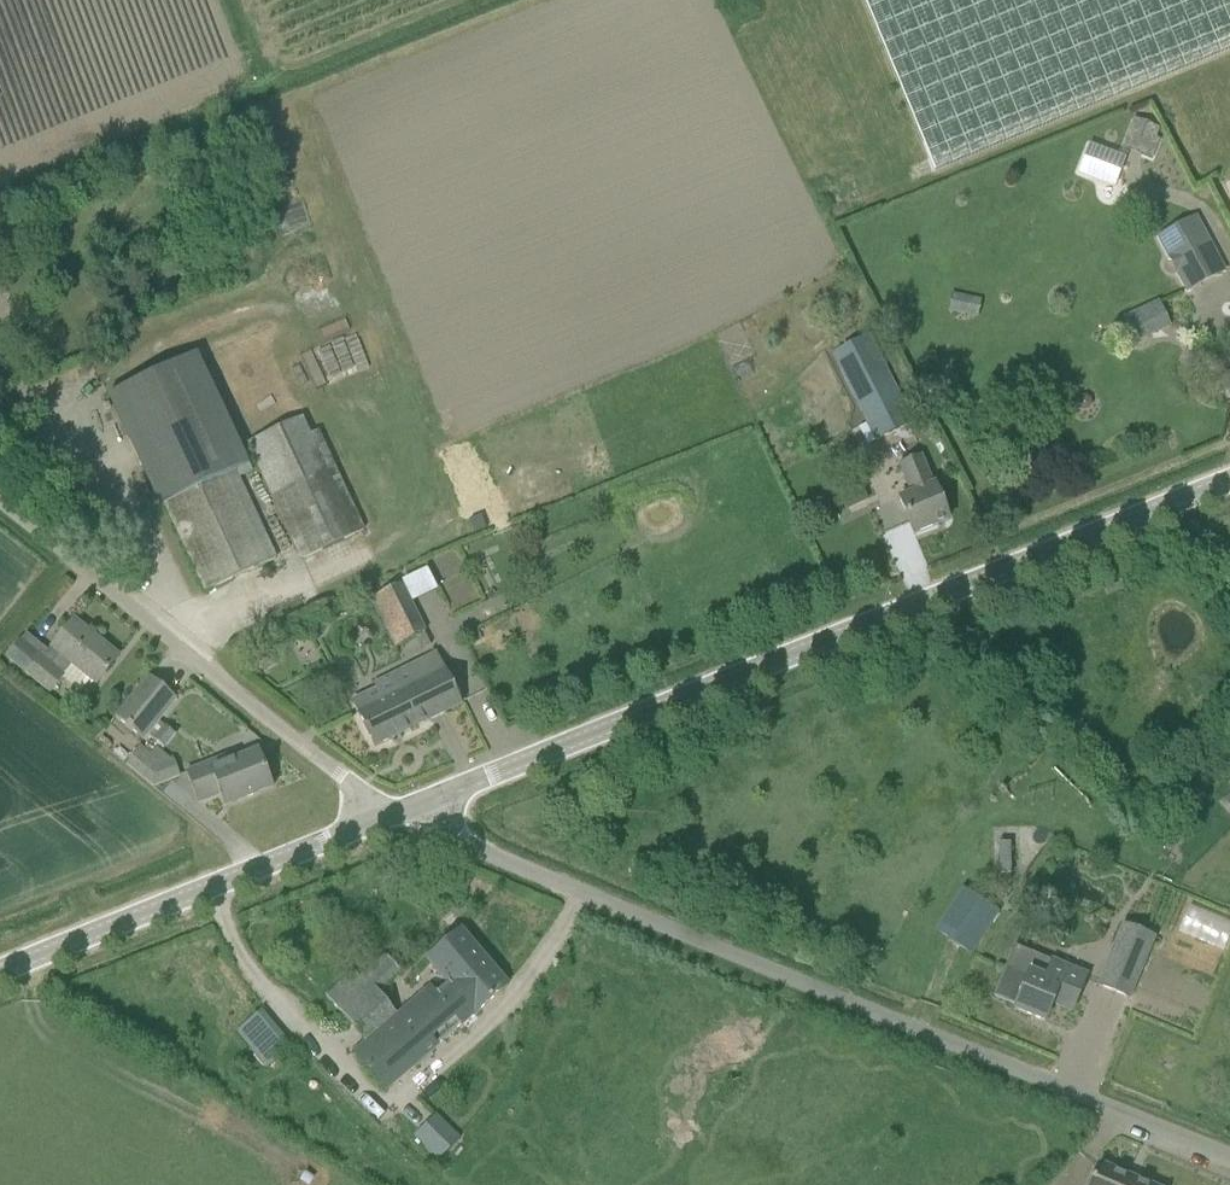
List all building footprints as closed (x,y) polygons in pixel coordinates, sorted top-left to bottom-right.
[(1229,52),(1229,0),(862,0),(934,174),(1229,52)] [(1153,160),(1160,141),(1155,139),(1159,128),(1134,118),(1122,148),(1153,160)] [(156,169),(144,174),(147,183),(159,179),(156,169)] [(1223,272),(1195,219),(1159,238),(1187,291),(1223,272)] [(952,294),(948,313),(970,318),(974,299),(952,294)] [(1159,301),(1115,322),(1127,347),(1171,326),(1159,301)] [(262,332),(208,357),(302,560),(364,531),(321,440),(315,443),(262,332)] [(831,354),(876,441),(912,423),(867,336),(831,354)] [(115,399),(206,592),(276,559),(261,528),(234,471),(248,465),(200,361),(186,368),(115,399)] [(899,499),(914,535),(949,521),(934,485),(933,486),(921,456),(899,465),(911,494),(899,499)] [(413,600),(438,588),(427,566),(402,578),(413,600)] [(402,587),(371,603),(394,648),(425,632),(402,587)] [(118,658),(73,621),(48,652),(27,635),(7,659),(51,694),(63,678),(63,677),(73,665),(97,685),(118,658)] [(358,714),(375,748),(461,706),(436,655),(374,685),(382,702),(358,714)] [(143,741),(177,700),(149,676),(115,716),(143,741)] [(176,736),(163,726),(152,740),(165,750),(176,736)] [(162,765),(150,755),(141,747),(125,766),(153,788),(162,765)] [(226,758),(186,774),(198,804),(220,795),(225,807),(274,788),(259,751),(228,763),(226,758)] [(964,890),(936,933),(973,956),(1000,913),(964,890)] [(1098,986),(1129,999),(1154,939),(1123,926),(1098,986)] [(475,1016),(508,987),(460,932),(427,960),(443,979),(421,997),(387,957),(359,981),(354,975),(327,998),(367,1044),(353,1056),(385,1092),(474,1015),(475,1016)] [(1072,1012),(1087,977),(1052,962),(1045,980),(1029,973),(1028,978),(1006,969),(995,997),(1016,1006),(1014,1010),(1045,1023),(1053,1004),(1072,1012)] [(287,1052),(287,1051),(274,1036),(256,1051),(269,1066),(287,1052)] [(435,1114),(413,1137),(439,1162),(461,1139),(435,1114)] [(1131,1179),(1098,1166),(1090,1184),(1128,1184),(1131,1179)]
